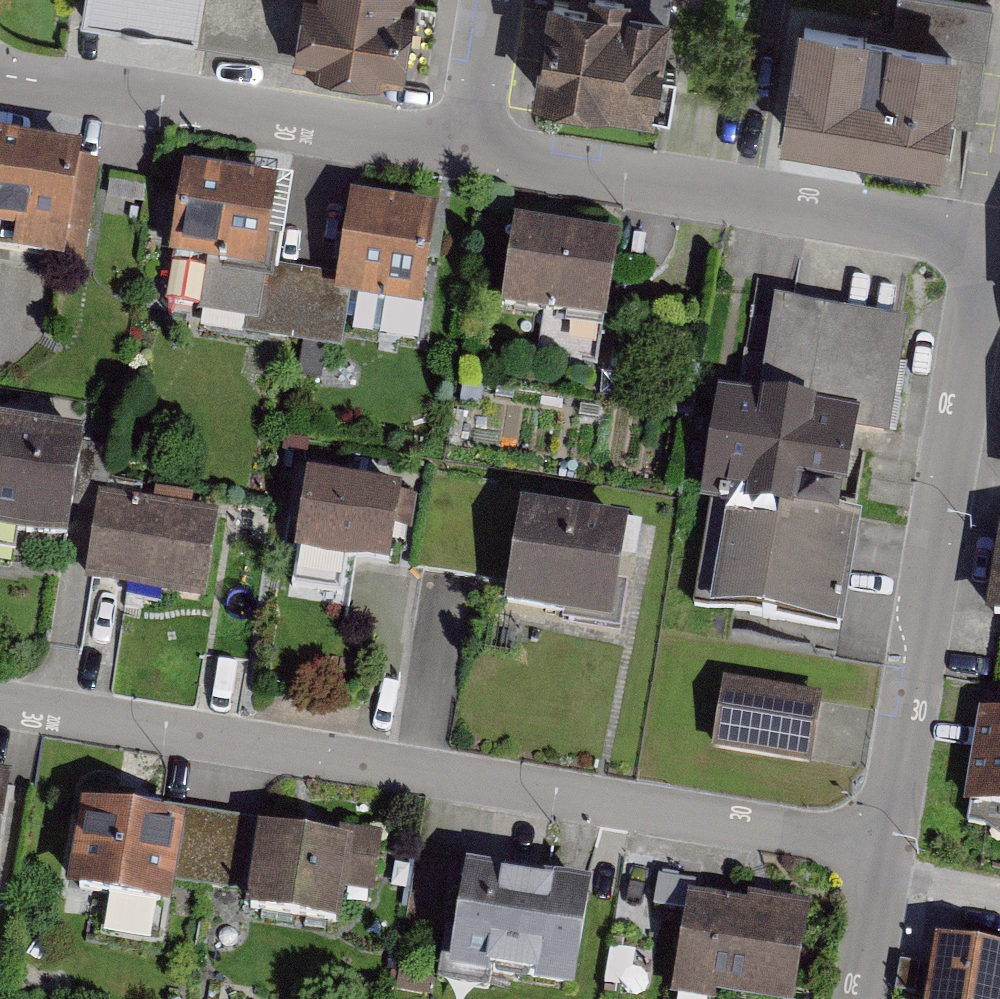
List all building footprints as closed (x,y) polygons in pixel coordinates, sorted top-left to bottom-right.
[(89,24),(207,33),(210,0),(90,0),(89,24)] [(295,63),(401,81),(414,0),(305,0),(295,63)] [(673,26),(547,3),(527,112),(653,135),(673,26)] [(957,56),(795,27),(774,149),(936,177),(957,56)] [(86,160),(0,148),(0,256),(72,266),(86,160)] [(275,181),(182,165),(165,265),(258,280),(275,181)] [(422,316),(437,218),(351,205),(337,304),(422,316)] [(603,336),(615,246),(513,231),(500,321),(603,336)] [(863,306),(739,287),(704,491),(750,499),(746,520),(778,525),(776,538),(729,531),(715,614),(842,636),(862,521),(831,516),(863,306)] [(80,445),(0,434),(0,544),(65,553),(80,445)] [(399,493),(306,481),(296,558),(389,570),(399,493)] [(208,599),(220,510),(108,495),(96,584),(208,599)] [(627,527),(523,513),(509,617),(613,630),(627,527)] [(998,539),(986,625),(999,627),(999,539),(998,539)] [(725,687),(714,758),(811,774),(813,761),(823,703),(725,687)] [(986,717),(970,812),(999,817),(999,719),(986,717)] [(262,824),(184,813),(181,830),(173,888),(251,900),(260,840),(262,824)] [(181,830),(79,815),(67,903),(168,918),(173,888),(181,830)] [(355,853),(260,840),(251,900),(248,925),(342,938),(355,853)] [(457,875),(443,984),(560,998),(574,998),(587,891),(457,875)] [(688,902),(677,998),(797,998),(806,916),(688,902)] [(937,950),(930,998),(999,998),(999,959),(937,950)]
